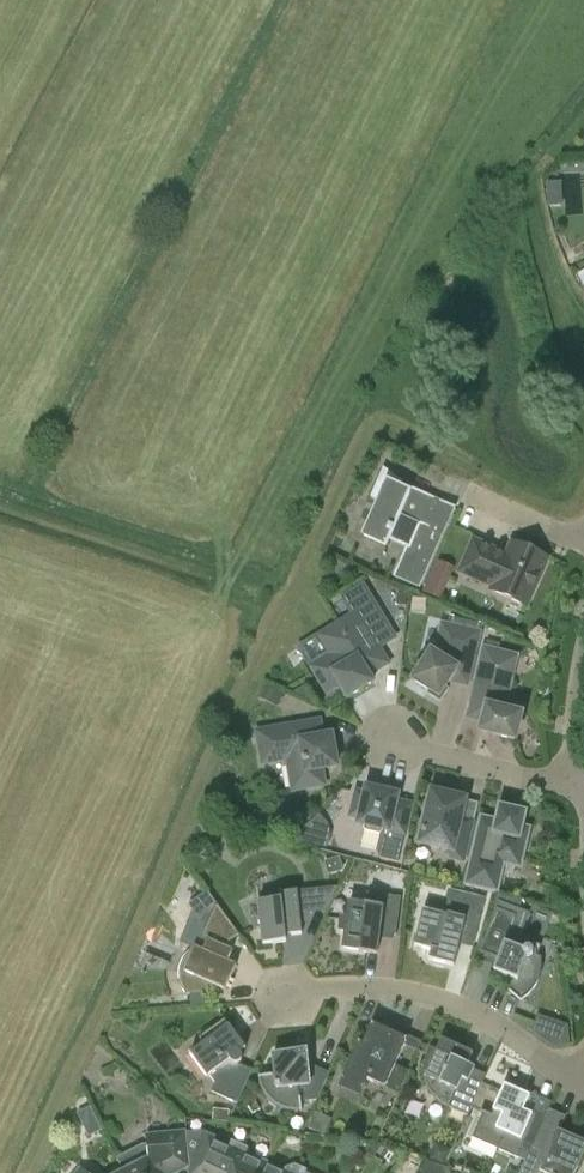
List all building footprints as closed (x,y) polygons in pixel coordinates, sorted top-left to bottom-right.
[(451,512),(409,493),(409,492),(400,488),(404,482),(383,467),(370,498),(379,502),(364,536),(386,545),(389,538),(408,547),(395,576),(418,586),(451,512)] [(460,572),(493,586),(491,591),(526,606),(547,558),(512,543),(506,557),(493,552),(494,550),(474,541),(460,572)] [(437,557),(421,588),(439,597),(454,566),(437,557)] [(343,598),(353,614),(318,636),(330,655),(311,667),(327,694),(340,686),(347,696),(348,698),(350,696),(373,682),(368,674),(373,671),(374,673),(389,664),(379,648),(396,638),(364,586),(343,598)] [(398,594),(397,605),(406,606),(407,595),(398,594)] [(457,669),(455,668),(457,660),(472,664),(480,633),(442,624),(435,655),(431,652),(429,656),(425,656),(421,663),(422,667),(413,681),(428,690),(426,694),(440,702),(449,689),(446,687),(457,669)] [(468,718),(483,721),(481,732),(515,740),(521,715),(503,711),(515,657),(498,653),(500,643),(487,640),(468,718)] [(258,698),(278,707),(283,693),(264,685),(258,698)] [(324,785),(321,769),(337,767),(331,735),(322,737),(319,721),(257,732),(262,757),(286,752),(293,791),(324,785)] [(351,816),(359,818),(358,824),(363,825),(365,831),(380,834),(376,850),(380,859),(397,863),(404,834),(404,835),(411,805),(396,802),(397,795),(382,792),(380,787),(372,785),(368,789),(366,788),(365,794),(357,793),(351,816)] [(474,821),(460,818),(465,800),(432,792),(420,843),(451,851),(449,859),(464,863),(474,821)] [(500,808),(496,827),(478,823),(464,886),(483,890),(498,893),(504,863),(519,867),(528,829),(521,828),(524,814),(500,808)] [(327,870),(340,876),(346,863),(333,857),(327,870)] [(311,913),(322,889),(279,894),(280,899),(258,902),(260,918),(255,929),(261,928),(263,944),(286,942),(286,936),(302,934),(301,924),(306,923),(305,914),(311,913)] [(450,890),(444,915),(423,910),(414,946),(431,951),(428,960),(454,967),(461,936),(475,940),(485,899),(450,890)] [(384,895),(382,908),(349,903),(347,920),(341,920),(340,931),(346,932),(344,948),(377,953),(379,933),(396,935),(401,898),(384,895)] [(542,963),(542,958),(537,956),(541,945),(520,938),(529,913),(499,901),(480,952),(499,959),(494,972),(507,977),(504,986),(521,1001),(527,997),(532,992),(535,988),(538,982),(540,977),(542,970),(542,963)] [(211,992),(214,986),(225,991),(236,966),(228,962),(233,951),(228,944),(239,935),(216,904),(202,938),(208,941),(203,951),(195,948),(194,949),(186,956),(184,959),(180,967),(179,971),(179,976),(180,980),(183,990),(185,994),(185,995),(211,992)] [(535,1039),(568,1038),(567,1017),(534,1019),(535,1039)] [(240,1053),(246,1049),(225,1020),(199,1038),(204,1044),(190,1054),(207,1077),(209,1076),(215,1083),(211,1092),(237,1104),(252,1070),(239,1065),(239,1064),(241,1062),(242,1059),(242,1056),(240,1053)] [(408,1072),(395,1066),(407,1040),(372,1024),(363,1045),(359,1043),(342,1080),(363,1090),(368,1080),(399,1094),(408,1072)] [(424,1065),(429,1067),(425,1077),(426,1078),(427,1084),(429,1089),(434,1097),(438,1101),(448,1107),(468,1116),(483,1081),(470,1075),(473,1069),(467,1067),(473,1054),(441,1040),(437,1050),(431,1047),(429,1051),(427,1055),(425,1060),(424,1065)] [(312,1066),(308,1066),(306,1052),(273,1056),(275,1075),(259,1077),(259,1078),(262,1078),(264,1085),(266,1090),(270,1097),(274,1101),(280,1105),(285,1107),(293,1109),(300,1109),(300,1112),(302,1112),(301,1102),(317,1100),(329,1073),(312,1066)] [(530,1096),(504,1085),(491,1115),(484,1112),(472,1138),(525,1162),(526,1162),(545,1118),(532,1112),(531,1115),(523,1111),(530,1096)] [(90,1105),(76,1110),(84,1133),(98,1128),(90,1105)] [(229,1110),(214,1109),(213,1122),(228,1123),(229,1110)] [(332,1120),(315,1112),(307,1129),(324,1136),(332,1120)] [(582,1159),(583,1153),(583,1142),(558,1131),(554,1139),(540,1132),(546,1118),(545,1118),(526,1162),(525,1162),(520,1172),(575,1172),(577,1169),(580,1170),(583,1161),(583,1160),(582,1159)] [(224,1164),(220,1172),(261,1172),(265,1164),(246,1156),(246,1150),(205,1132),(193,1159),(213,1168),(216,1161),(224,1164)] [(189,1166),(186,1133),(146,1136),(147,1145),(141,1145),(116,1158),(124,1172),(176,1172),(189,1166)] [(374,1158),(382,1145),(377,1143),(367,1154),(374,1158)] [(429,1162),(444,1167),(449,1153),(434,1148),(429,1162)] [(449,1169),(427,1161),(423,1172),(448,1172),(449,1169)] [(283,1172),(265,1164),(261,1172),(307,1172),(295,1168),(283,1172)]
